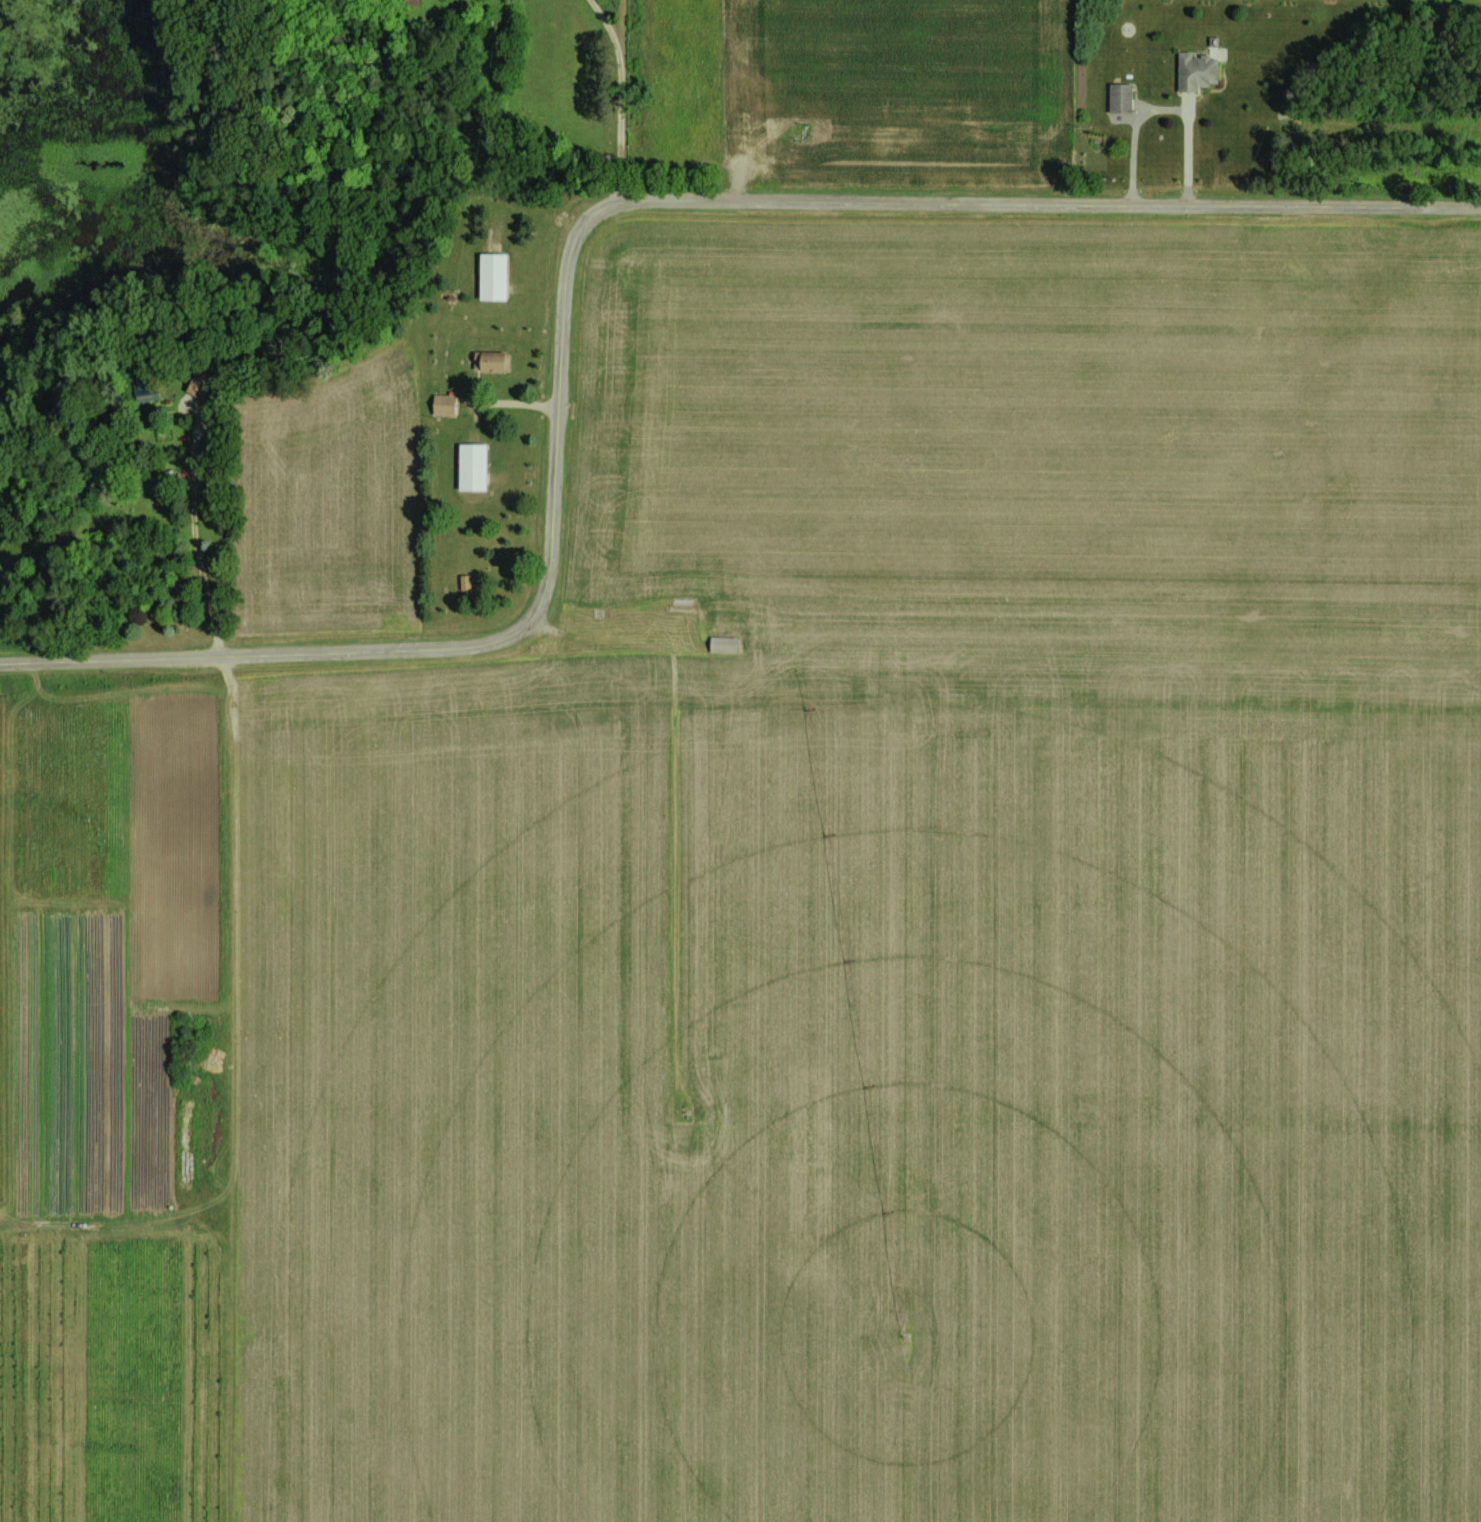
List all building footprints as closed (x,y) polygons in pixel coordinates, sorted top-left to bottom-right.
[(1216,56),(1190,56),(1190,52),(1177,52),(1177,92),(1196,92),(1196,85),(1216,85),(1216,56)] [(1130,83),(1108,83),(1108,113),(1130,113),(1130,83)] [(505,299),(505,253),(478,253),(478,299),(505,299)] [(473,371),(503,371),(503,351),(473,351),(473,371)] [(220,378),(189,365),(184,378),(189,381),(185,391),(209,402),(220,378)] [(147,372),(134,372),(135,401),(158,400),(157,380),(147,381),(147,372)] [(432,414),(455,414),(455,392),(432,392),(432,414)] [(485,444),(457,444),(457,489),(485,489),(485,444)] [(469,576),(460,576),(460,589),(469,589),(469,576)] [(691,598),(671,598),(671,608),(691,608),(691,598)] [(708,651),(735,651),(735,635),(708,635),(708,651)]
